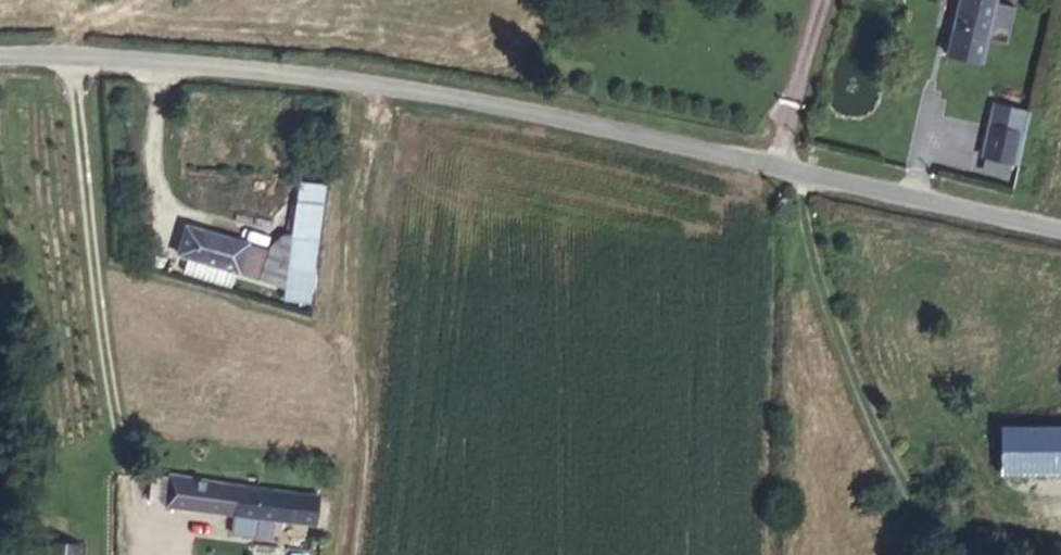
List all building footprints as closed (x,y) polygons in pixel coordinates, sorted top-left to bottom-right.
[(928,50),(967,63),(988,0),(945,0),(928,50)] [(1004,102),(994,98),(986,119),(997,123),(1004,102)] [(1027,109),(1004,102),(997,123),(986,119),(974,151),(1007,163),(1027,109)] [(300,297),(330,178),(304,171),(275,291),(300,297)] [(255,241),(174,217),(166,243),(177,246),(170,266),(218,280),(224,260),(248,267),(255,241)] [(149,503),(164,505),(167,476),(153,475),(149,503)] [(318,495),(167,476),(164,505),(164,507),(234,515),(233,529),(254,531),(256,517),(314,523),(318,495)] [(49,554),(78,554),(79,540),(51,537),(49,554)]
